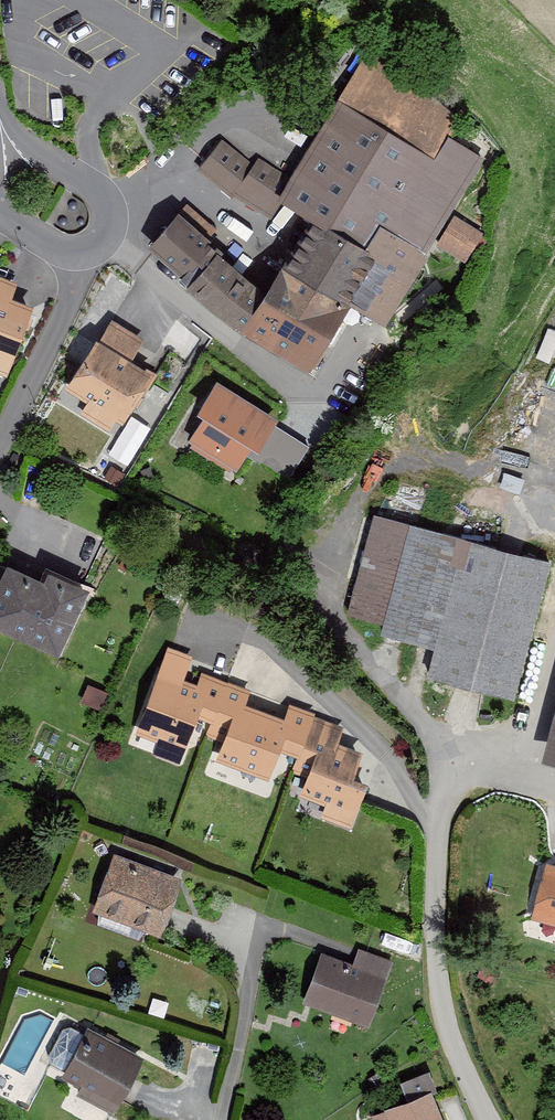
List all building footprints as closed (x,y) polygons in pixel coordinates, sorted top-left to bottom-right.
[(428,251),(484,155),(448,134),(436,155),(340,99),(282,197),(311,214),(365,246),(379,222),(428,251)] [(223,139),(198,169),(229,196),(232,193),(270,217),(292,179),(259,157),(253,164),(223,139)] [(178,209),(148,245),(191,281),(222,245),(178,209)] [(351,304),(379,254),(365,246),(311,214),(270,284),(242,331),(311,371),(351,304)] [(483,232),(454,214),(436,244),(465,261),(483,232)] [(385,324),(428,251),(379,222),(365,246),(379,254),(351,304),(385,324)] [(270,284),(222,245),(191,281),(186,287),(242,331),(270,284)] [(7,376),(34,304),(12,295),(17,280),(0,274),(0,374),(7,376)] [(99,339),(96,338),(66,388),(87,401),(80,412),(109,430),(116,419),(124,424),(134,407),(136,408),(156,374),(131,359),(144,338),(112,319),(99,339)] [(277,419),(216,380),(197,411),(203,414),(188,439),(236,469),(251,445),(258,449),(277,419)] [(554,568),(554,555),(378,508),(350,615),(441,639),(435,663),(524,687),(554,568)] [(93,591),(15,560),(0,597),(0,617),(71,645),(93,591)] [(167,646),(135,733),(157,741),(152,753),(180,764),(198,716),(211,721),(206,735),(222,741),(215,759),(269,779),(280,750),(297,756),(291,771),(306,777),(299,794),(325,804),(321,816),(351,827),(368,780),(354,775),(363,750),(339,741),(345,725),(289,704),(284,717),(246,703),(251,689),(202,671),(197,683),(184,678),(193,655),(167,646)] [(101,898),(169,924),(188,875),(120,849),(101,898)] [(550,856),(537,913),(554,918),(554,857),(550,856)] [(380,1020),(401,958),(367,946),(361,964),(326,952),(311,997),(380,1020)] [(123,1101),(148,1054),(94,1025),(69,1071),(123,1101)] [(399,1079),(405,1093),(433,1082),(428,1068),(399,1079)] [(437,1083),(393,1100),(400,1119),(452,1119),(437,1083)]
